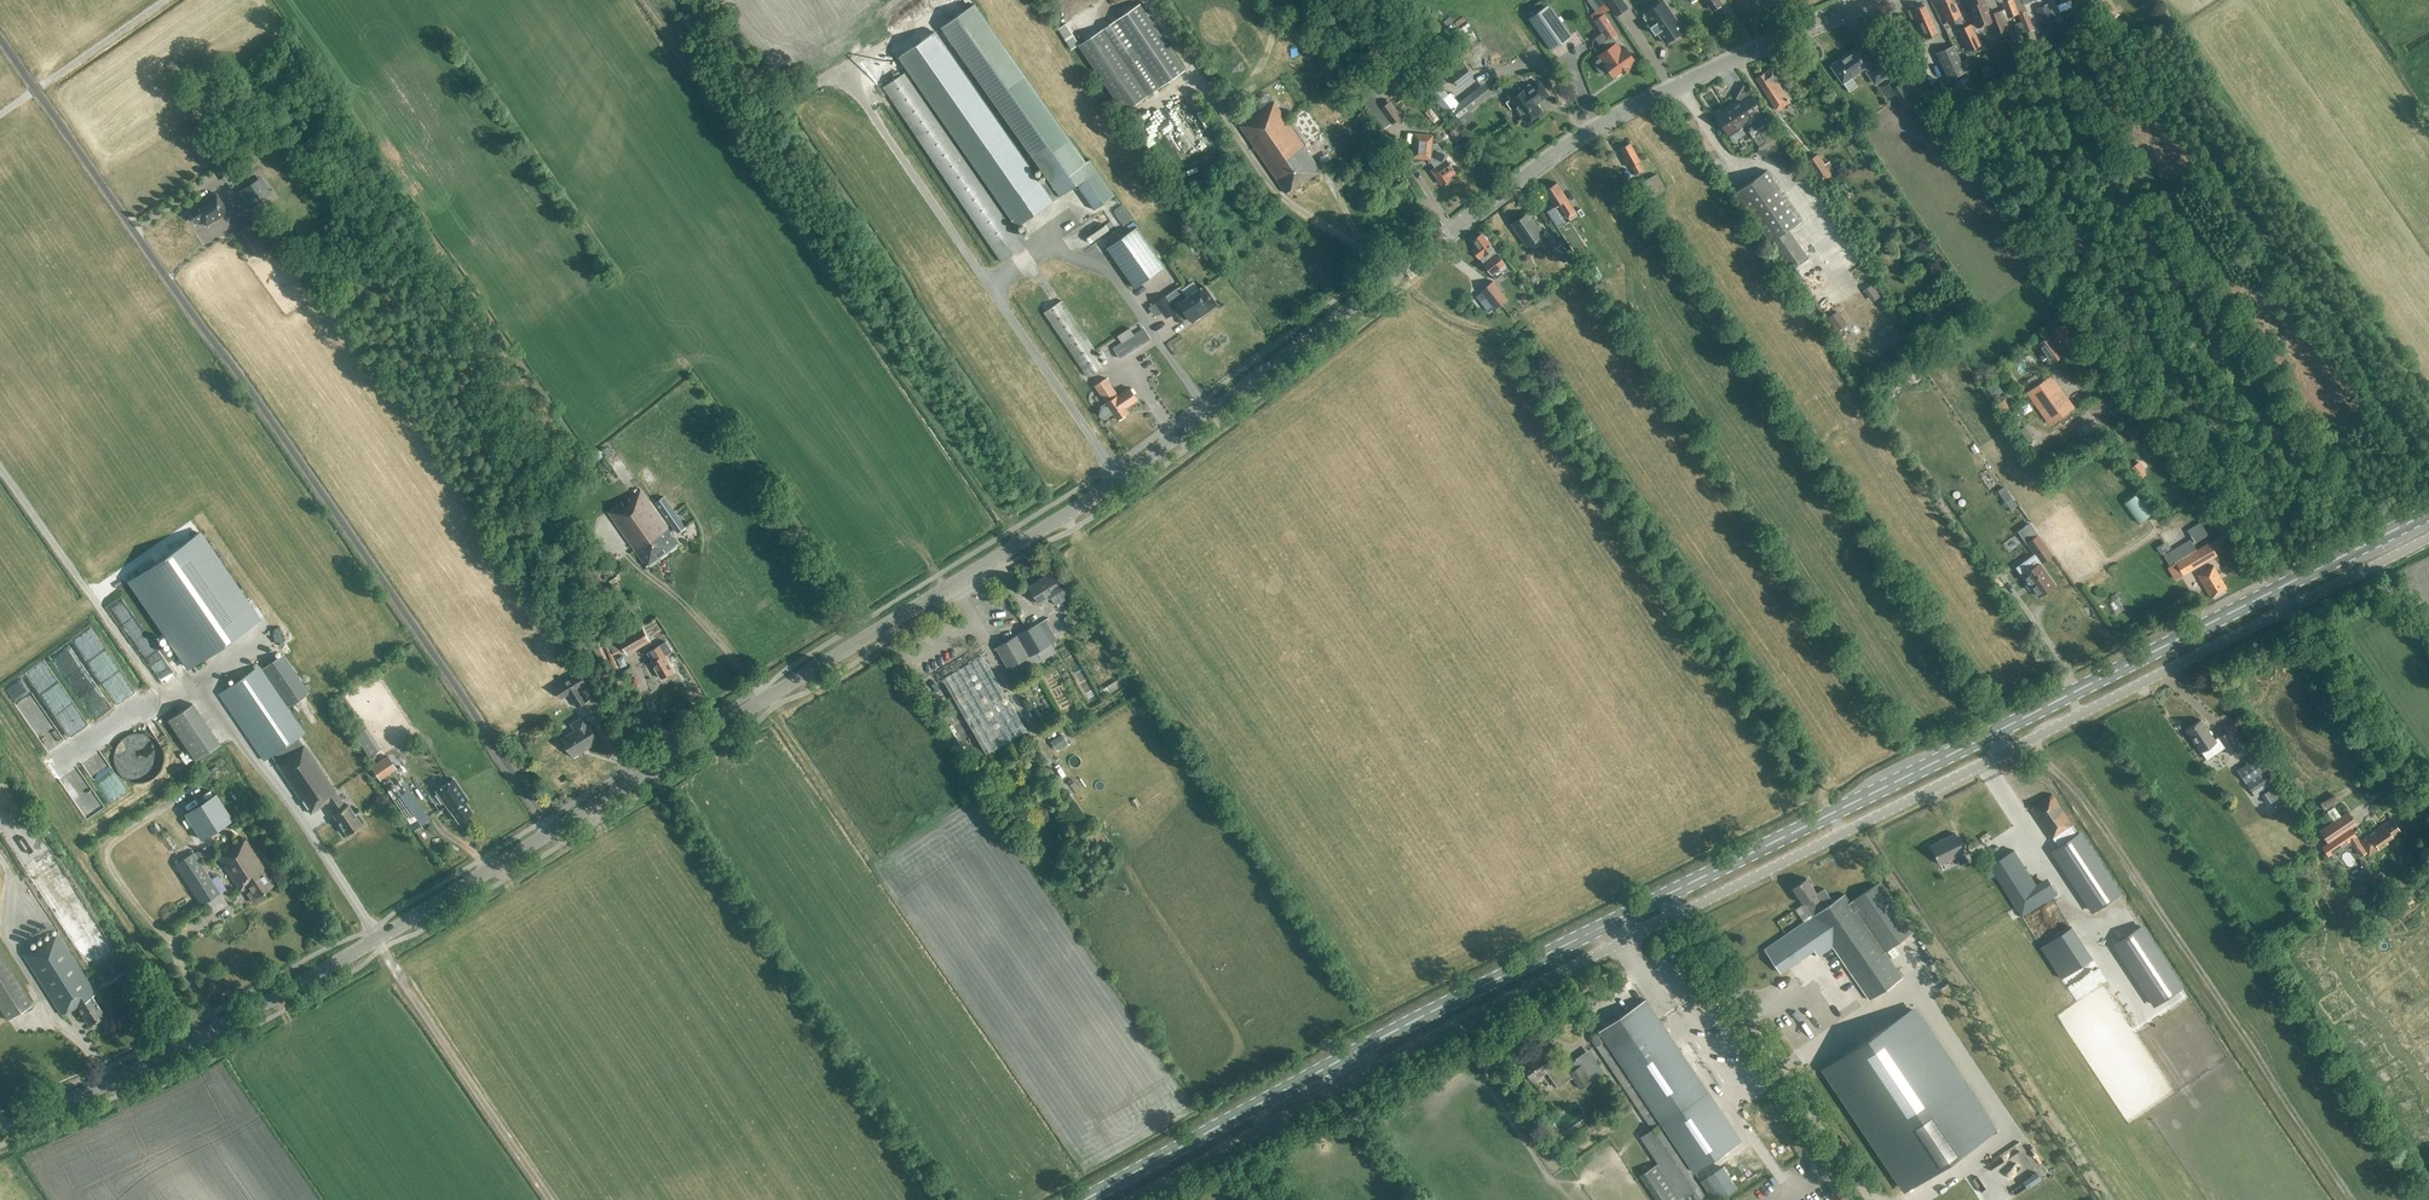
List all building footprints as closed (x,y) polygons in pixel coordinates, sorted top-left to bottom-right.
[(1264,13),(1271,10),(1267,0),(1259,0),(1264,13)] [(1534,14),(1528,19),(1551,51),(1571,37),(1545,0),(1540,0),(1530,7),(1534,14)] [(1616,14),(1627,7),(1622,0),(1607,0),(1616,14)] [(1665,43),(1684,29),(1663,0),(1644,13),(1645,15),(1642,16),(1655,34),(1657,33),(1665,43)] [(1712,10),(1722,3),(1720,0),(1705,0),(1712,10)] [(1958,17),(1962,16),(1955,2),(1953,3),(1952,0),(1940,0),(1943,7),(1941,8),(1948,22),(1952,20),(1967,52),(1980,46),(1970,25),(1963,28),(1958,17)] [(1970,3),(1966,4),(1975,28),(1991,21),(1996,33),(2005,30),(1998,11),(1989,15),(1984,0),(1985,0),(1969,0),(1970,3)] [(2018,12),(2013,0),(1996,0),(1997,1),(2000,2),(2002,1),(2008,17),(2019,13),(2018,12)] [(2046,1),(2054,22),(2061,19),(2054,0),(2050,0),(2046,1)] [(2108,0),(2096,0),(2092,4),(2103,18),(2115,9),(2108,0)] [(1113,195),(1104,181),(1089,160),(1085,163),(974,4),(940,28),(1046,179),(1043,181),(1055,199),(1075,185),(1093,210),(1113,195)] [(1077,46),(1123,112),(1184,70),(1138,4),(1077,46)] [(1925,38),(1937,33),(1924,4),(1914,9),(1918,20),(1917,21),(1925,38)] [(2032,29),(2033,29),(2026,11),(2019,14),(2026,32),(2032,29)] [(1616,42),(1612,37),(1617,34),(1604,13),(1594,20),(1606,39),(1603,41),(1602,48),(1604,51),(1599,55),(1600,57),(1596,60),(1595,63),(1595,66),(1597,68),(1601,75),(1609,69),(1613,76),(1635,61),(1625,47),(1621,50),(1616,42)] [(2051,15),(2039,19),(2043,31),(2055,27),(2051,15)] [(1466,25),(1475,38),(1484,31),(1475,18),(1466,25)] [(1057,28),(1071,49),(1080,44),(1066,23),(1057,28)] [(2032,29),(2026,32),(2030,41),(2036,39),(2032,29)] [(1055,199),(1043,181),(1040,183),(934,32),(898,58),(977,171),(983,180),(1016,226),(1055,199)] [(1303,35),(1278,53),(1283,61),(1309,43),(1303,35)] [(1875,84),(1892,72),(1884,60),(1875,66),(1861,45),(1831,65),(1843,82),(1864,68),(1875,84)] [(1948,79),(1966,71),(1953,45),(1936,53),(1948,79)] [(1395,54),(1389,58),(1396,68),(1402,64),(1395,54)] [(1472,77),(1461,62),(1455,55),(1441,65),(1458,88),(1472,77)] [(1777,110),(1790,101),(1776,80),(1779,78),(1772,67),(1765,72),(1756,77),(1777,110)] [(1002,261),(1024,246),(906,71),(883,87),(1002,261)] [(1526,88),(1521,91),(1518,87),(1503,97),(1510,108),(1514,106),(1526,122),(1541,111),(1536,103),(1547,94),(1539,82),(1527,90),(1526,88)] [(1443,98),(1451,109),(1459,119),(1491,94),(1483,84),(1459,103),(1450,92),(1443,98)] [(1735,98),(1737,100),(1724,108),(1725,109),(1715,115),(1728,134),(1746,122),(1752,130),(1749,133),(1758,148),(1757,155),(1758,155),(1763,156),(1768,157),(1772,159),(1777,162),(1781,165),(1784,168),(1788,172),(1797,164),(1751,93),(1749,94),(1743,86),(1735,98)] [(1379,109),(1391,125),(1401,117),(1395,109),(1398,107),(1393,99),(1379,109)] [(1176,139),(1191,156),(1209,139),(1204,134),(1211,127),(1187,101),(1175,111),(1187,124),(1180,131),(1183,133),(1176,139)] [(1286,193),(1320,169),(1274,102),(1240,125),(1286,193)] [(1463,136),(1457,127),(1450,133),(1456,141),(1463,136)] [(1413,133),(1412,141),(1410,159),(1430,161),(1435,168),(1432,170),(1442,184),(1444,184),(1446,184),(1449,182),(1449,180),(1450,179),(1449,177),(1455,172),(1446,160),(1447,154),(1442,152),(1436,144),(1431,143),(1432,135),(1413,133)] [(1637,176),(1643,173),(1642,170),(1638,162),(1640,161),(1630,143),(1620,148),(1626,159),(1625,160),(1629,167),(1631,166),(1637,176)] [(1828,162),(1824,164),(1818,154),(1807,161),(1825,187),(1839,178),(1828,162)] [(1806,256),(1788,229),(1801,220),(1766,170),(1736,192),(1788,268),(1806,256)] [(1647,179),(1635,185),(1637,189),(1642,198),(1644,203),(1665,190),(1663,185),(1656,174),(1647,179)] [(1568,218),(1576,213),(1557,182),(1544,191),(1554,207),(1559,204),(1568,218)] [(251,188),(249,189),(243,193),(251,205),(257,201),(259,200),(251,188)] [(194,208),(188,212),(194,222),(201,218),(206,226),(228,211),(215,193),(206,198),(207,199),(202,202),(201,202),(193,207),(194,208)] [(1124,212),(1133,208),(1129,199),(1120,203),(1124,212)] [(1094,227),(1090,230),(1095,237),(1115,222),(1104,208),(1089,220),(1094,227)] [(1527,213),(1526,214),(1510,225),(1525,247),(1543,236),(1527,213)] [(1569,218),(1564,222),(1557,226),(1573,250),(1585,241),(1569,218)] [(273,244),(256,219),(239,231),(255,256),(273,244)] [(1106,247),(1135,288),(1165,266),(1137,226),(1106,247)] [(1482,233),(1473,240),(1471,242),(1475,246),(1472,248),(1491,274),(1492,273),(1496,279),(1502,273),(1498,268),(1505,263),(1497,253),(1497,254),(1493,248),(1482,233)] [(1564,263),(1571,259),(1561,245),(1555,250),(1564,263)] [(1617,268),(1610,256),(1601,261),(1608,274),(1617,268)] [(1595,281),(1601,277),(1594,265),(1588,269),(1595,281)] [(1495,309),(1497,307),(1507,299),(1493,281),(1480,290),(1495,309)] [(1881,295),(1873,283),(1863,290),(1871,302),(1881,295)] [(1154,303),(1149,307),(1155,316),(1160,312),(1165,319),(1182,307),(1192,321),(1202,314),(1201,312),(1215,302),(1204,285),(1192,293),(1187,297),(1182,289),(1179,286),(1165,296),(1165,295),(1156,302),(1154,303)] [(1088,376),(1105,365),(1061,301),(1045,312),(1088,376)] [(1846,325),(1837,311),(1826,318),(1836,332),(1846,325)] [(2063,323),(2050,332),(2035,343),(2050,363),(2066,352),(2063,348),(2075,340),(2063,323)] [(1120,358),(1150,338),(1143,328),(1134,334),(1129,328),(1117,336),(1121,342),(1113,348),(1120,358)] [(2049,425),(2075,407),(2051,374),(2026,392),(2049,425)] [(1109,416),(1113,413),(1117,419),(1129,411),(1126,407),(1138,399),(1130,387),(1118,395),(1106,377),(1094,385),(1106,403),(1100,406),(1101,408),(1100,409),(1099,412),(1100,415),(1102,417),(1106,417),(1109,416)] [(2003,391),(1995,381),(1986,388),(1993,398),(2003,391)] [(615,471),(624,468),(622,462),(613,465),(615,471)] [(665,524),(641,489),(638,491),(636,489),(634,490),(636,492),(608,512),(635,550),(635,551),(646,567),(679,543),(673,534),(670,531),(665,524)] [(2138,523),(2153,512),(2139,492),(2123,503),(2138,523)] [(673,534),(676,531),(677,533),(685,527),(664,497),(656,502),(674,528),(670,531),(673,534)] [(2194,521),(2197,534),(2211,531),(2207,517),(2194,521)] [(199,533),(129,581),(188,667),(258,619),(199,533)] [(2025,543),(2039,563),(2051,555),(2037,535),(2025,543)] [(2190,539),(2180,545),(2162,556),(2169,566),(2176,562),(2183,574),(2204,562),(2190,539)] [(2165,541),(2154,547),(2159,555),(2169,548),(2165,541)] [(2038,596),(2054,585),(2039,563),(2023,574),(2038,596)] [(2211,598),(2227,588),(2213,565),(2197,575),(2211,598)] [(1066,587),(1062,589),(1051,572),(1029,586),(1039,603),(1051,596),(1056,605),(1071,595),(1066,587)] [(1045,618),(996,647),(1008,668),(1051,643),(1048,637),(1054,633),(1045,618)] [(137,635),(148,653),(162,645),(151,626),(137,635)] [(650,642),(646,635),(641,626),(617,639),(626,656),(650,642)] [(667,641),(659,645),(650,650),(655,659),(651,661),(661,678),(676,670),(666,654),(672,650),(667,641)] [(608,657),(602,646),(594,650),(600,661),(608,657)] [(288,706),(308,692),(282,654),(262,667),(288,706)] [(1027,730),(984,655),(944,678),(987,753),(1027,730)] [(345,806),(303,745),(298,737),(304,733),(259,666),(219,693),(264,760),(271,755),(276,763),(310,813),(328,801),(336,812),(332,814),(341,826),(339,827),(343,833),(344,832),(346,834),(361,824),(347,804),(345,806)] [(577,707),(587,701),(579,687),(586,683),(580,672),(555,688),(561,698),(569,694),(577,707)] [(1107,691),(1127,679),(1124,674),(1104,686),(1107,691)] [(1041,682),(1032,683),(1034,691),(1042,690),(1041,682)] [(196,699),(170,714),(196,756),(221,740),(196,699)] [(562,739),(573,757),(598,740),(587,723),(583,717),(572,725),(576,731),(562,739)] [(2201,752),(2216,741),(2201,719),(2186,729),(2201,752)] [(164,737),(170,732),(161,720),(155,724),(164,737)] [(2230,754),(2239,748),(2227,731),(2218,737),(2230,754)] [(1068,743),(1063,734),(1050,741),(1056,750),(1068,743)] [(406,745),(402,748),(411,762),(416,759),(406,745)] [(437,752),(426,760),(438,777),(449,769),(437,752)] [(2244,761),(2246,764),(2236,771),(2255,798),(2260,795),(2266,804),(2278,796),(2252,756),(2244,761)] [(2031,808),(2051,838),(2052,837),(2057,844),(2052,847),(2092,907),(2116,891),(2072,824),(2036,770),(2026,776),(2042,801),(2031,808)] [(408,803),(416,797),(401,772),(392,777),(408,803)] [(453,778),(435,790),(450,811),(458,822),(472,812),(464,801),(466,800),(467,799),(466,798),(465,796),(453,778)] [(233,807),(248,798),(245,792),(230,801),(233,807)] [(215,794),(185,813),(201,838),(232,818),(215,794)] [(1136,797),(1131,801),(1135,807),(1140,803),(1136,797)] [(2337,813),(2344,810),(2339,800),(2332,804),(2337,813)] [(2392,818),(2359,841),(2350,827),(2356,823),(2348,811),(2320,830),(2328,842),(2322,847),(2328,856),(2350,841),(2360,857),(2367,852),(2369,855),(2388,843),(2386,840),(2400,831),(2392,818)] [(187,832),(181,837),(191,850),(197,845),(187,832)] [(1960,865),(1967,861),(1963,852),(1964,852),(1955,833),(1930,845),(1940,864),(1955,856),(1960,865)] [(263,869),(264,868),(246,839),(218,857),(239,890),(247,885),(251,891),(246,894),(254,904),(266,895),(263,891),(273,884),(263,869)] [(2013,850),(1989,866),(2022,916),(2065,889),(2053,873),(2036,884),(2013,850)] [(175,864),(201,905),(226,889),(217,875),(211,879),(193,852),(175,864)] [(1795,910),(1804,922),(1764,949),(1780,973),(1814,949),(1818,955),(1832,946),(1870,1000),(1902,977),(1885,952),(1913,932),(1879,882),(1850,902),(1845,894),(1833,902),(1824,889),(1817,894),(1806,878),(1792,888),(1803,903),(1795,910)] [(2063,903),(2060,903),(2058,903),(2055,904),(2053,904),(2051,906),(2049,907),(2048,909),(2046,911),(2045,913),(2045,915),(2044,918),(2045,920),(2045,923),(2046,925),(2047,927),(2049,929),(2051,930),(2053,931),(2055,932),(2057,933),(2060,933),(2062,933),(2065,932),(2067,931),(2069,930),(2071,928),(2072,926),(2073,924),(2074,922),(2074,919),(2074,917),(2074,915),(2073,912),(2072,910),(2071,908),(2069,906),(2067,905),(2065,904),(2063,903)] [(79,936),(92,957),(114,944),(100,922),(79,936)] [(2141,926),(2115,943),(2155,1005),(2181,987),(2141,926)] [(88,1024),(103,1014),(92,996),(95,993),(57,933),(23,954),(62,1015),(77,1005),(88,1024)] [(1933,944),(1926,949),(1931,957),(1938,952),(1933,944)] [(32,1005),(0,955),(0,1006),(9,1020),(32,1005)] [(1707,1003),(1713,999),(1709,992),(1702,997),(1707,1003)] [(1645,999),(1599,1031),(1661,1123),(1665,1120),(1682,1109),(1708,1092),(1645,999)] [(1912,1189),(2002,1127),(1919,1007),(1829,1070),(1912,1189)] [(1581,1088),(1593,1080),(1582,1064),(1570,1071),(1562,1060),(1552,1067),(1542,1051),(1522,1065),(1533,1081),(1547,1072),(1558,1087),(1573,1077),(1581,1088)] [(1761,1076),(1736,1086),(1740,1097),(1766,1087),(1761,1076)] [(1682,1197),(1698,1186),(1658,1126),(1641,1137),(1659,1163),(1682,1197)] [(1659,1163),(1640,1176),(1656,1199),(1677,1199),(1681,1197),(1683,1199),(1697,1199),(1704,1195),(1698,1186),(1682,1197),(1659,1163)] [(1736,1187),(1722,1166),(1706,1176),(1720,1198),(1736,1187)]
